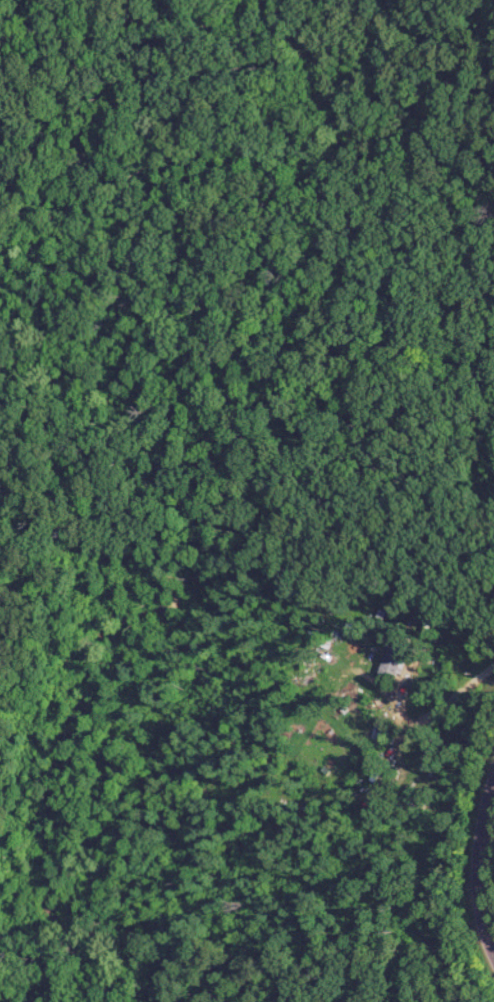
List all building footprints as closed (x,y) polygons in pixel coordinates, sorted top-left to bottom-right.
[(392,682),(406,647),(391,641),(377,677),(392,682)]
